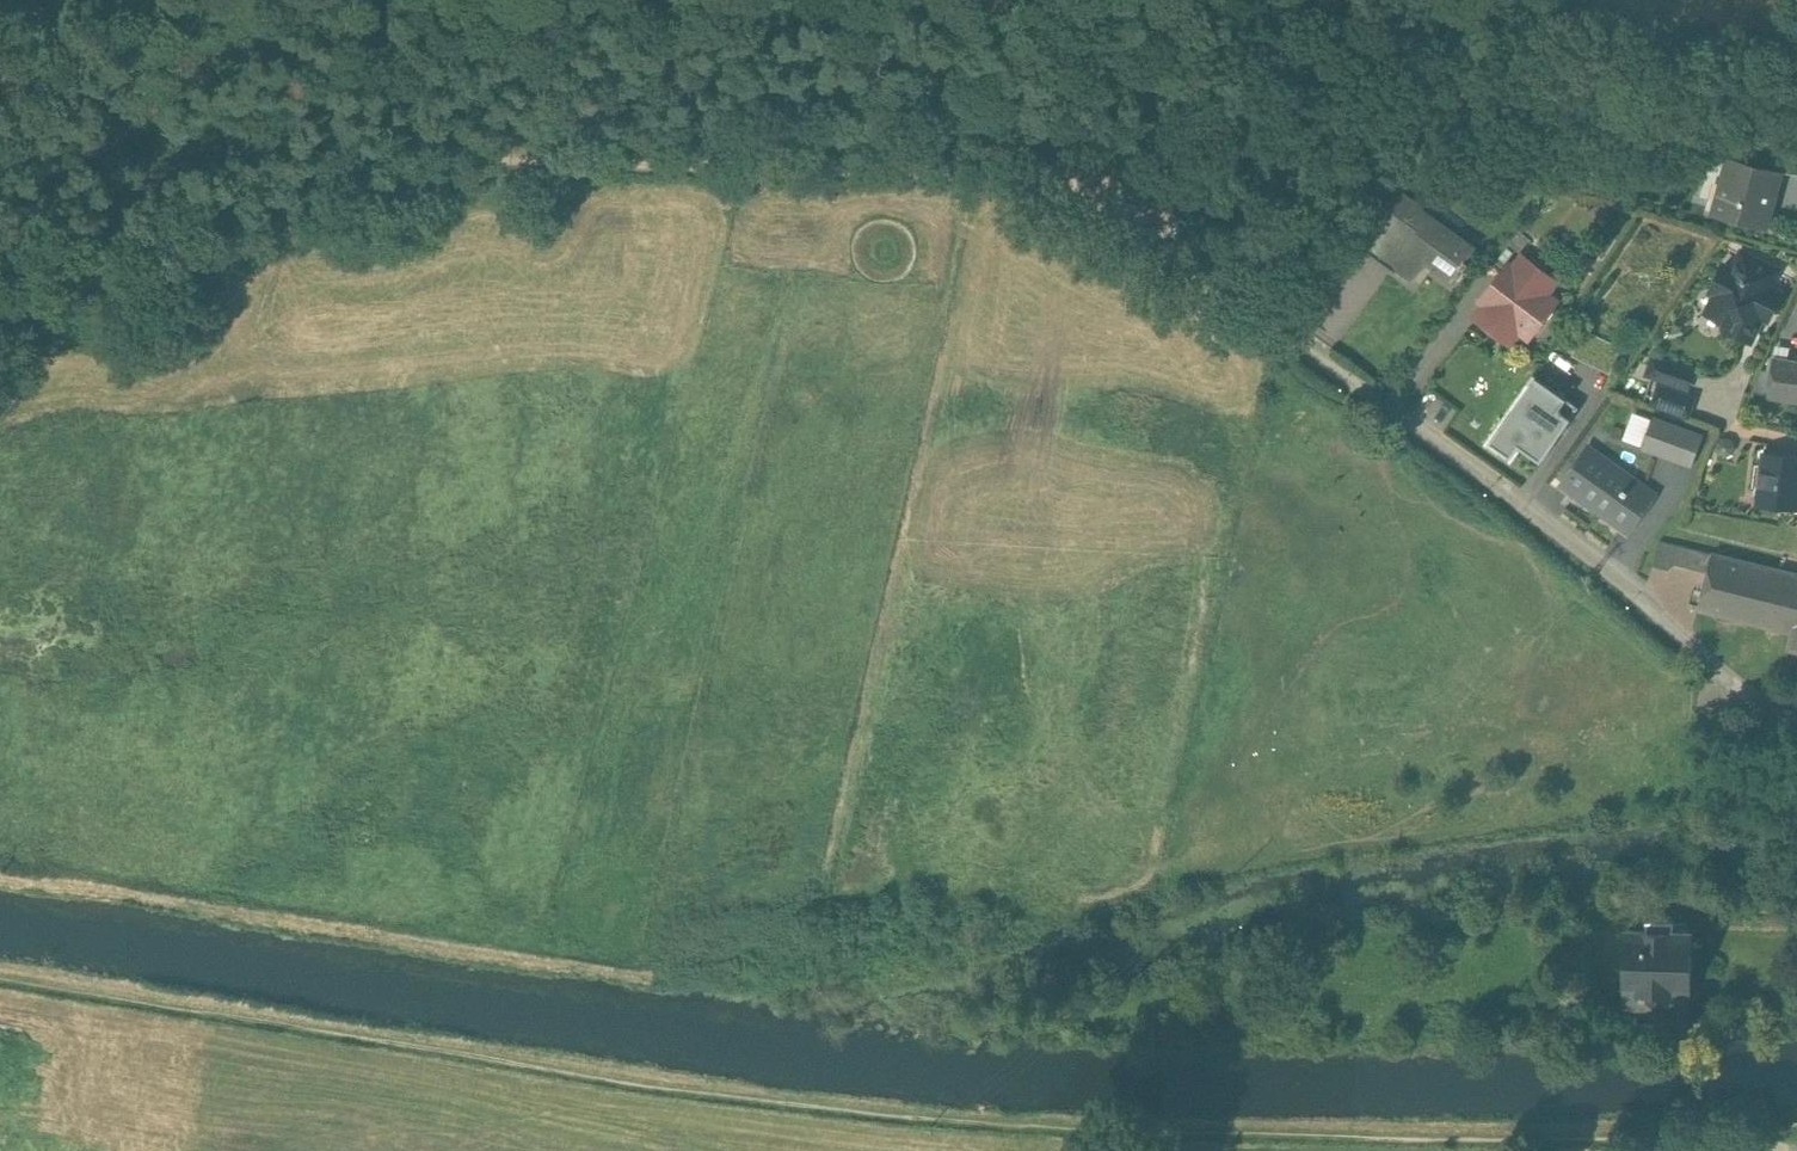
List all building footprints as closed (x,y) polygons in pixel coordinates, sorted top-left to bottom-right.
[(1789,147),(1785,172),(1796,173),(1796,149),(1789,147)] [(1779,171),(1728,157),(1713,212),(1768,227),(1774,205),(1770,203),(1779,171)] [(1477,245),(1393,185),(1358,233),(1397,262),(1394,265),(1415,280),(1428,261),(1453,279),(1463,266),(1466,268),(1471,261),(1468,259),(1477,245)] [(1515,227),(1489,261),(1504,273),(1510,264),(1515,268),(1523,256),(1529,261),(1540,246),(1515,227)] [(1781,269),(1742,251),(1732,270),(1723,266),(1712,290),(1718,293),(1708,312),(1729,322),(1726,328),(1750,340),(1768,303),(1775,306),(1781,294),(1771,289),(1781,269)] [(1523,256),(1515,268),(1510,264),(1504,273),(1484,300),(1488,303),(1479,314),(1511,339),(1520,327),(1530,335),(1556,299),(1547,292),(1556,281),(1529,261),(1523,256)] [(1694,371),(1653,357),(1648,374),(1689,387),(1694,371)] [(1774,357),(1768,396),(1796,401),(1796,361),(1774,357)] [(1574,387),(1540,362),(1498,421),(1533,446),(1547,425),(1550,427),(1563,409),(1560,407),(1574,387)] [(1696,397),(1659,385),(1653,403),(1689,415),(1696,397)] [(1703,436),(1654,417),(1643,447),(1693,465),(1703,436)] [(1655,494),(1589,447),(1564,483),(1630,529),(1655,494)] [(1765,451),(1758,503),(1796,507),(1796,455),(1765,451)] [(1678,544),(1661,540),(1655,562),(1671,566),(1673,562),(1678,544)] [(1714,552),(1678,544),(1673,562),(1709,571),(1714,552)] [(1784,569),(1714,552),(1709,571),(1704,589),(1699,608),(1700,608),(1770,626),(1784,569)] [(1784,569),(1770,626),(1796,632),(1792,645),(1796,646),(1796,572),(1784,569)] [(1704,589),(1687,585),(1680,611),(1698,616),(1700,608),(1699,608),(1704,589)] [(1648,931),(1629,930),(1627,989),(1628,989),(1627,1005),(1654,1006),(1655,990),(1691,991),(1693,932),(1675,931),(1675,921),(1648,920),(1648,931)]
